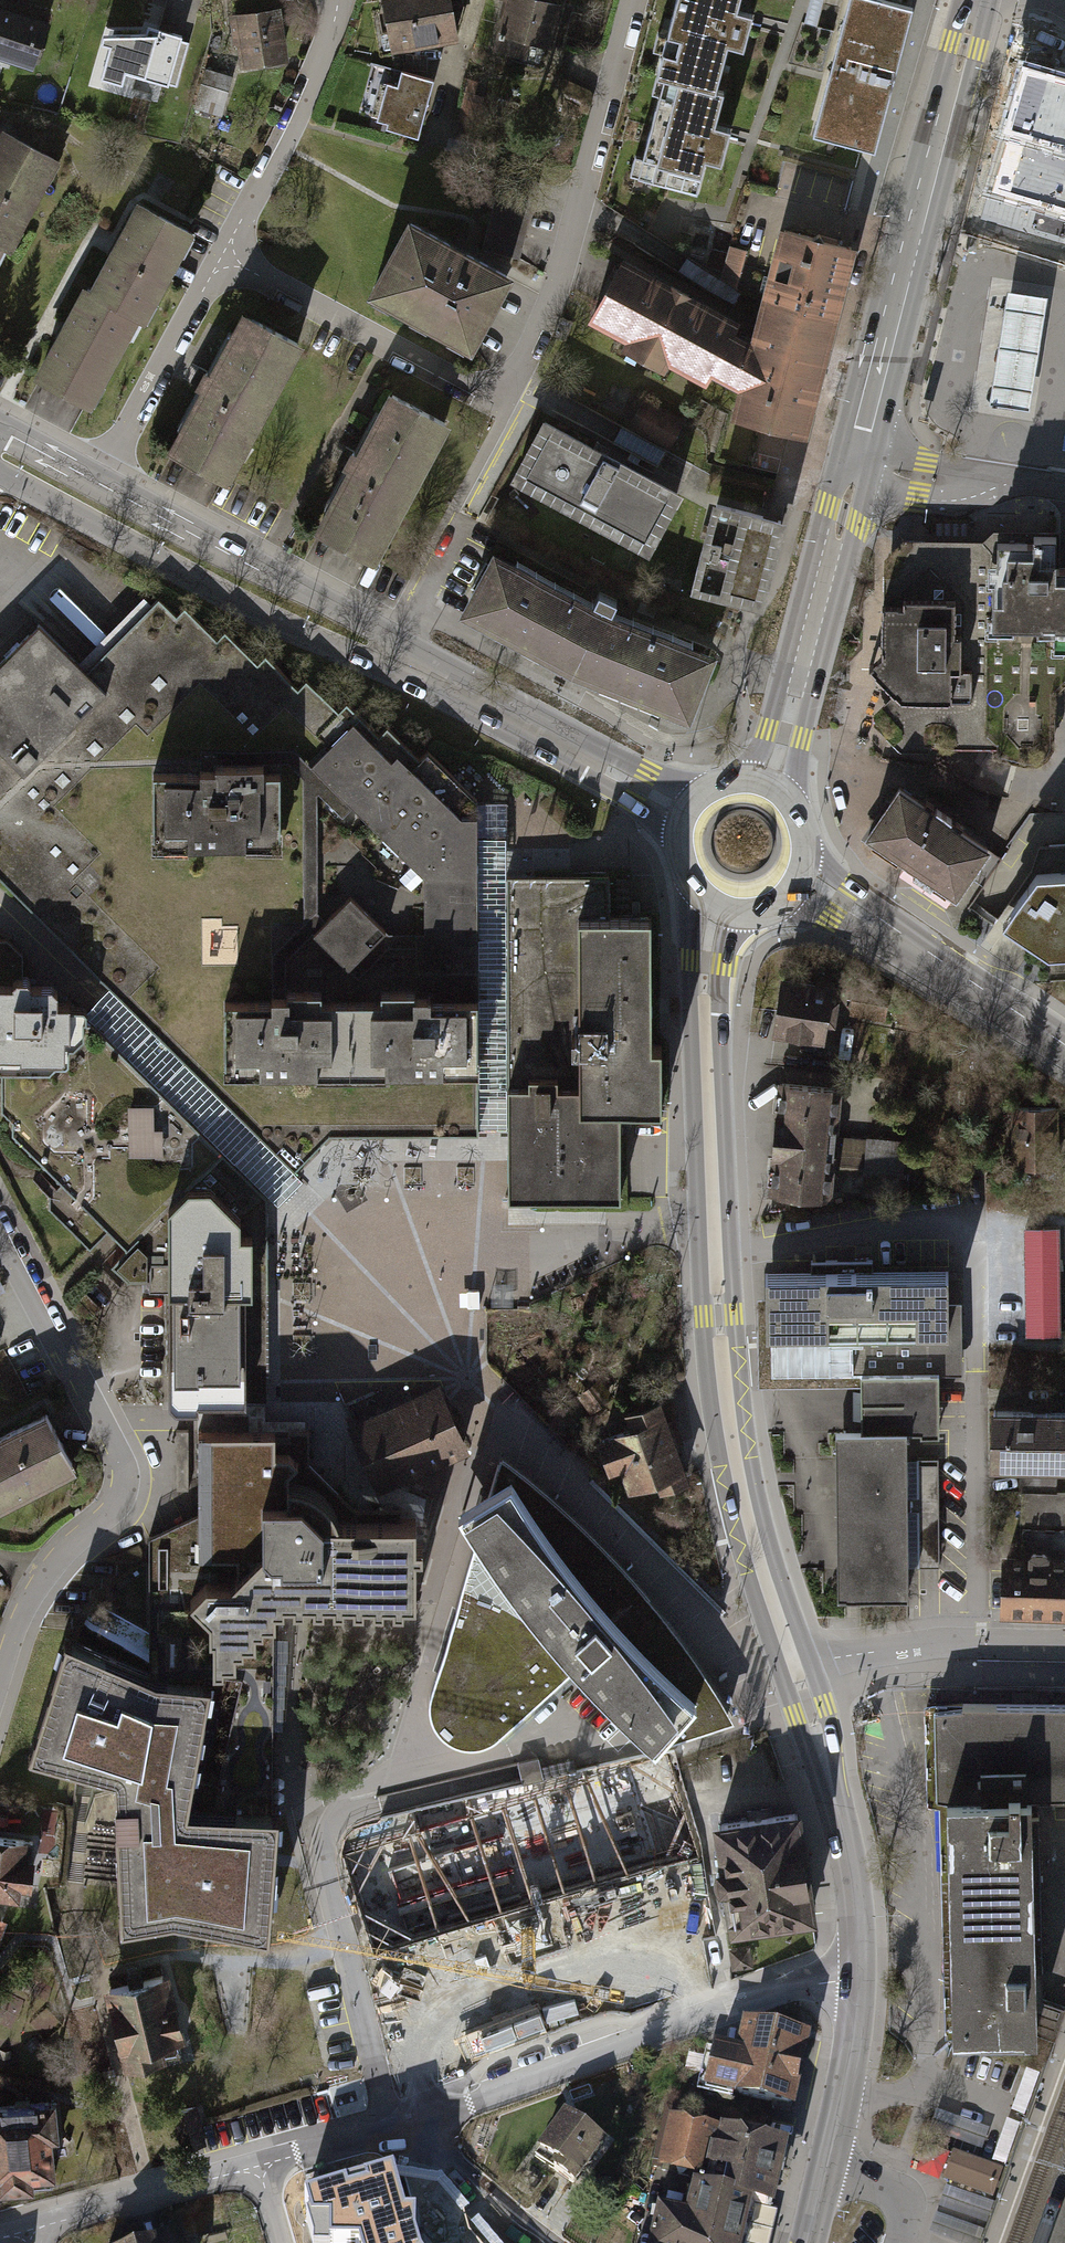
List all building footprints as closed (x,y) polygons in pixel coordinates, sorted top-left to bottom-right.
[(32,76),(52,17),(17,5),(2,0),(0,0),(0,65),(32,76)] [(392,47),(463,33),(456,0),(382,0),(392,47)] [(488,46),(548,62),(565,0),(500,0),(488,46)] [(651,79),(661,81),(712,94),(736,0),(669,0),(651,79)] [(872,0),(845,0),(809,139),(870,154),(908,9),(872,0)] [(277,13),(233,20),(236,36),(242,35),(246,62),(284,56),(277,13)] [(146,34),(103,36),(101,43),(110,45),(101,77),(123,83),(127,72),(176,86),(189,42),(181,40),(182,36),(148,26),(146,34)] [(436,71),(400,60),(395,80),(379,75),(366,120),(418,135),(436,71)] [(1026,65),(1008,126),(1023,130),(1006,189),(1064,206),(1064,77),(1026,65)] [(231,77),(207,71),(200,95),(224,102),(231,77)] [(712,94),(661,81),(635,179),(696,194),(719,96),(712,94)] [(1,125),(0,126),(0,252),(4,245),(10,248),(60,156),(1,125)] [(195,230),(137,198),(112,243),(89,286),(83,283),(57,330),(32,375),(90,406),(138,318),(145,322),(195,230)] [(515,268),(409,211),(367,289),(473,346),(515,268)] [(666,270),(622,246),(586,310),(738,394),(731,416),(815,435),(856,239),(779,220),(768,269),(756,319),(666,270)] [(750,245),(730,240),(718,281),(738,286),(750,245)] [(988,403),(1028,409),(1044,296),(1005,290),(988,403)] [(305,342),(242,308),(166,448),(228,481),(305,342)] [(452,421),(390,388),(314,528),(376,561),(423,473),(452,421)] [(684,420),(644,398),(629,426),(669,448),(684,420)] [(685,490),(544,415),(511,477),(651,552),(685,490)] [(789,515),(715,496),(692,587),(766,606),(789,515)] [(989,744),(1058,744),(1058,689),(1064,682),(1064,566),(1063,566),(1063,529),(997,529),(990,539),(990,605),(989,744)] [(888,575),(888,605),(990,605),(990,539),(983,539),(915,539),(913,543),(898,575),(888,575)] [(599,603),(494,546),(459,612),(458,614),(523,649),(565,671),(690,723),(717,650),(599,603)] [(506,849),(506,802),(480,802),(427,750),(419,758),(387,726),(379,735),(347,703),(338,711),(306,679),(298,687),(265,655),(257,663),(225,631),(216,639),(184,607),(176,616),(158,598),(86,671),(38,624),(0,663),(0,879),(110,988),(161,1039),(293,1170),(330,1133),(478,1133),(478,1005),(477,849),(506,849)] [(990,605),(888,605),(884,605),(884,654),(871,665),(882,677),(897,692),(877,712),(877,722),(903,749),(932,749),(932,743),(962,744),(989,744),(990,605)] [(953,902),(988,850),(895,786),(860,838),(953,902)] [(972,913),(1045,960),(1064,965),(1064,820),(1035,818),(972,913)] [(478,1005),(478,1133),(493,1133),(507,1133),(507,1085),(506,875),(506,862),(506,849),(477,849),(478,1005)] [(507,1133),(508,1197),(621,1196),(621,1108),(661,1107),(661,1044),(652,1044),(652,1018),(651,916),(610,916),(610,875),(506,875),(507,1085),(507,1133)] [(111,1264),(127,1280),(149,1279),(149,1291),(167,1291),(168,1402),(175,1409),(199,1409),(199,1402),(268,1401),(267,1198),(83,1014),(7,940),(0,940),(0,1067),(1,1111),(11,1122),(11,1134),(61,1183),(48,1196),(49,1208),(89,1246),(106,1229),(126,1249),(111,1264)] [(836,984),(782,976),(773,1036),(827,1043),(830,1024),(838,1025),(842,998),(834,997),(836,984)] [(161,1039),(110,988),(96,1002),(83,1014),(267,1198),(276,1206),(303,1180),(293,1170),(161,1039)] [(889,995),(854,990),(850,1014),(885,1020),(889,995)] [(777,1119),(775,1137),(829,1142),(834,1086),(789,1082),(786,1119),(777,1119)] [(1060,1109),(1013,1109),(1013,1167),(1060,1167),(1060,1109)] [(782,1156),(778,1195),(824,1199),(829,1142),(775,1137),(774,1155),(782,1156)] [(921,1142),(867,1137),(867,1139),(839,1137),(834,1191),(864,1193),(863,1195),(916,1199),(921,1142)] [(953,1271),(767,1273),(768,1299),(758,1299),(760,1388),(863,1386),(863,1373),(938,1372),(963,1371),(962,1311),(954,1311),(953,1271)] [(572,1389),(591,1414),(614,1397),(595,1372),(572,1389)] [(864,1432),(838,1432),(840,1568),(841,1598),(910,1597),(910,1567),(942,1566),(940,1460),(908,1460),(908,1436),(939,1435),(938,1372),(863,1373),(863,1386),(864,1432)] [(442,1387),(350,1430),(375,1484),(414,1466),(467,1441),(442,1387)] [(662,1400),(623,1413),(629,1429),(599,1440),(611,1473),(622,1469),(630,1491),(656,1482),(661,1494),(691,1483),(678,1445),(684,1443),(675,1419),(669,1421),(662,1400)] [(0,1425),(0,1500),(77,1460),(46,1401),(0,1425)] [(1021,1463),(1021,1493),(1057,1494),(1057,1463),(1064,1463),(1064,1412),(994,1411),(993,1463),(1021,1463)] [(403,1527),(343,1527),(339,1517),(335,1508),(327,1500),(318,1494),(306,1489),(292,1487),(292,1471),(301,1463),(290,1453),(277,1453),(277,1436),(277,1432),(198,1433),(199,1557),(238,1556),(238,1583),(238,1588),(233,1588),(208,1588),(192,1588),(192,1605),(192,1624),(211,1624),(211,1643),(215,1643),(215,1675),(226,1675),(226,1669),(239,1669),(239,1655),(247,1655),(247,1648),(259,1648),(259,1634),(266,1634),(266,1628),(279,1628),(279,1614),(288,1614),(288,1607),(296,1607),(296,1614),(308,1614),(308,1607),(316,1607),(316,1614),(328,1614),(328,1608),(337,1607),(337,1613),(348,1613),(348,1608),(357,1607),(357,1614),(369,1614),(369,1608),(377,1607),(377,1615),(389,1615),(389,1608),(398,1608),(398,1614),(409,1614),(409,1608),(421,1608),(421,1560),(428,1560),(428,1550),(421,1550),(421,1527),(403,1527)] [(452,1503),(476,1541),(430,1696),(429,1704),(430,1713),(432,1722),(436,1730),(443,1738),(450,1743),(458,1746),(467,1748),(476,1748),(485,1747),(493,1742),(500,1738),(505,1733),(525,1715),(545,1697),(575,1669),(654,1745),(735,1721),(698,1663),(661,1611),(620,1563),(576,1520),(539,1486),(501,1458),(490,1480),(474,1490),(452,1503)] [(1021,1493),(1020,1535),(1012,1534),(1012,1552),(1002,1551),(1001,1616),(1064,1617),(1064,1494),(1057,1494),(1021,1493)] [(190,1811),(215,1685),(157,1679),(66,1639),(29,1755),(113,1780),(120,1930),(179,1921),(273,1940),(282,1817),(190,1811)] [(937,1688),(938,1791),(953,1791),(956,2026),(1044,2025),(1043,1956),(1030,1956),(1030,1929),(1041,1929),(1039,1803),(1064,1803),(1064,1687),(937,1688)] [(434,1881),(557,1855),(547,1808),(601,1797),(596,1776),(419,1814),(434,1881)] [(641,1831),(642,1838),(681,1836),(677,1785),(610,1789),(613,1833),(641,1831)] [(795,1813),(721,1823),(736,1930),(810,1919),(795,1816),(795,1813)] [(0,1837),(0,1899),(19,1902),(21,1890),(30,1891),(34,1860),(25,1858),(27,1840),(0,1837)] [(475,2048),(447,1921),(380,1935),(408,2063),(475,2048)] [(750,1946),(729,1949),(732,1971),(753,1968),(750,1946)] [(166,1979),(106,1993),(124,2067),(165,2058),(160,2039),(180,2034),(166,1979)] [(812,2042),(744,2028),(738,2055),(716,2051),(716,2053),(707,2052),(698,2095),(706,2096),(705,2098),(797,2117),(812,2042)] [(0,2107),(0,2195),(34,2191),(33,2182),(55,2180),(51,2141),(58,2140),(55,2102),(0,2107)] [(604,2143),(565,2115),(537,2154),(559,2170),(558,2172),(574,2183),(604,2143)] [(710,2127),(670,2118),(658,2174),(697,2183),(710,2127)] [(712,2180),(708,2198),(738,2204),(737,2209),(754,2213),(776,2218),(791,2152),(722,2136),(717,2158),(712,2157),(707,2178),(712,2180)] [(949,2153),(927,2146),(918,2169),(941,2177),(949,2153)] [(1001,2171),(956,2154),(945,2181),(991,2198),(1001,2171)] [(416,2235),(417,2214),(406,2214),(394,2172),(306,2198),(313,2222),(330,2222),(330,2242),(418,2242),(416,2235)] [(945,2186),(938,2207),(987,2224),(995,2203),(945,2186)] [(659,2216),(653,2242),(747,2242),(754,2213),(737,2209),(738,2204),(708,2198),(695,2195),(689,2223),(659,2216)] [(1052,2242),(1064,2242),(1064,2207),(1052,2242)] [(927,2236),(948,2242),(981,2242),(985,2231),(936,2213),(927,2236)] [(139,2242),(171,2242),(169,2235),(139,2242)]
